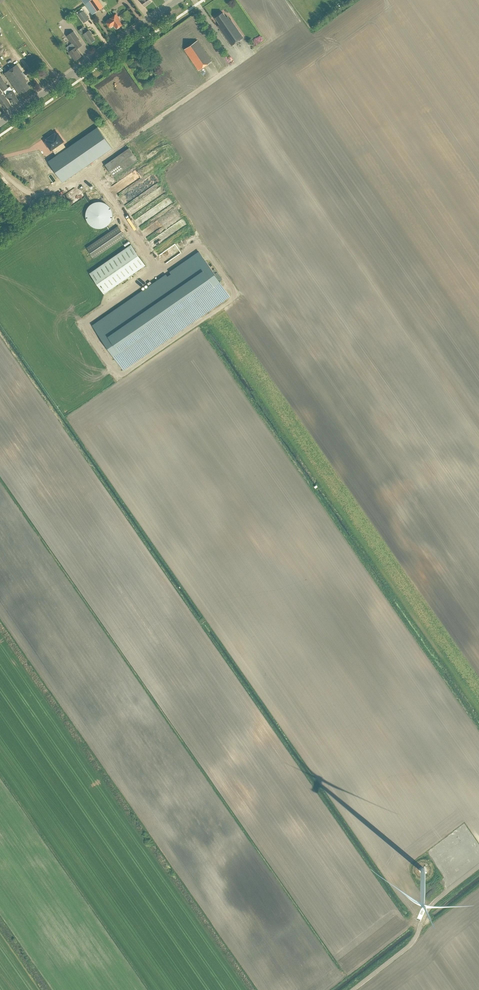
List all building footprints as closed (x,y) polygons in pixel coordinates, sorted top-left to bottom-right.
[(84,2),(85,3),(92,14),(107,4),(104,0),(82,0),(84,2)] [(78,13),(84,22),(90,18),(84,9),(78,13)] [(228,16),(226,17),(223,12),(215,18),(220,24),(218,26),(231,45),(243,37),(231,19),(230,20),(228,16)] [(114,25),(116,29),(120,26),(120,25),(121,23),(119,20),(120,19),(118,16),(116,14),(109,18),(110,19),(106,22),(110,27),(114,25)] [(86,37),(90,43),(95,40),(90,34),(91,33),(89,30),(82,34),(85,38),(86,37)] [(72,56),(75,60),(82,56),(79,52),(80,52),(77,48),(82,45),(78,39),(79,38),(74,31),(67,36),(72,43),(73,43),(76,47),(75,48),(74,47),(73,47),(72,47),(71,48),(71,49),(68,51),(72,56)] [(184,49),(199,70),(212,61),(197,40),(184,49)] [(136,63),(134,64),(140,73),(147,68),(142,60),(141,61),(140,60),(136,63)] [(24,78),(25,77),(17,64),(4,73),(18,93),(22,90),(23,92),(29,87),(26,82),(27,81),(24,78)] [(3,91),(6,94),(5,95),(9,100),(10,100),(13,104),(18,100),(15,96),(16,95),(10,87),(8,89),(7,88),(8,87),(0,77),(0,87),(3,91)] [(6,109),(10,106),(9,105),(10,104),(5,97),(4,98),(0,93),(0,102),(2,105),(3,105),(6,109)] [(48,161),(49,162),(55,171),(62,181),(62,182),(112,147),(101,132),(98,127),(78,140),(67,148),(56,155),(50,160),(48,161)] [(49,140),(46,142),(51,149),(56,145),(60,151),(56,154),(56,155),(67,148),(62,141),(63,141),(58,134),(56,135),(55,134),(54,135),(53,136),(50,138),(50,137),(49,138),(48,139),(49,140)] [(104,165),(112,178),(154,150),(145,137),(104,165)] [(121,190),(141,219),(182,191),(162,162),(121,190)] [(53,219),(81,260),(122,232),(94,191),(53,219)] [(191,203),(149,232),(164,252),(205,224),(191,203)] [(139,226),(141,230),(160,218),(157,214),(139,226)] [(90,273),(104,293),(145,265),(131,244),(90,273)] [(166,275),(89,323),(118,370),(209,313),(207,311),(214,307),(213,307),(229,297),(219,281),(200,250),(164,273),(166,275)]
